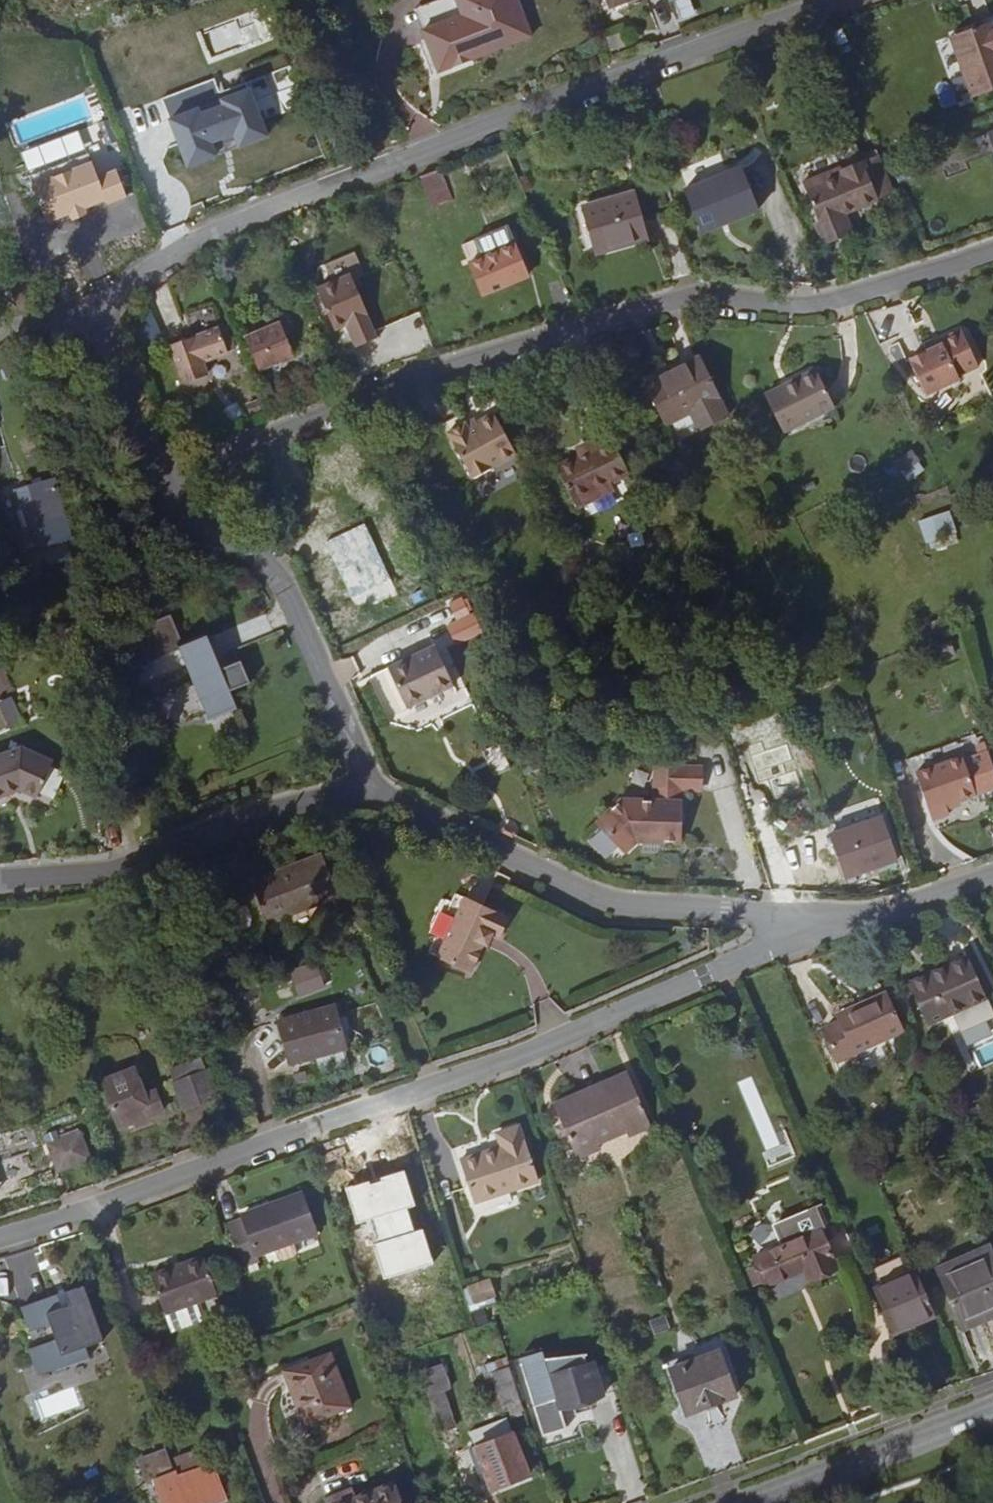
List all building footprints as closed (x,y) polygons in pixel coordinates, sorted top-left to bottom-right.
[(436,37),(432,25),(455,16),(449,0),(434,0),(407,10),(420,43),(436,37)] [(525,37),(511,0),(449,0),(455,16),(432,25),(436,37),(420,43),(414,45),(426,76),(525,37)] [(992,86),(992,26),(992,27),(989,18),(953,31),(959,48),(953,50),(969,94),(992,86)] [(959,48),(953,31),(947,33),(953,50),(959,48)] [(803,53),(793,56),(801,76),(810,73),(803,53)] [(183,96),(155,107),(174,154),(201,143),(199,137),(222,127),(225,133),(253,122),(234,76),(206,87),(209,93),(185,102),(183,96)] [(985,132),(992,154),(992,129),(985,132)] [(874,146),(855,155),(870,189),(890,180),(874,146)] [(24,176),(43,221),(66,211),(71,209),(79,206),(101,196),(103,200),(122,192),(110,167),(92,175),(82,150),(63,158),(62,156),(56,153),(44,159),(41,165),(42,168),(24,176)] [(812,170),(796,178),(821,235),(848,223),(840,206),(871,192),(870,189),(855,155),(834,164),(836,168),(815,177),(812,170)] [(836,168),(834,164),(833,161),(812,170),(815,177),(836,168)] [(742,166),(686,191),(703,228),(729,216),(731,220),(759,207),(742,166)] [(435,167),(417,174),(431,207),(449,199),(435,167)] [(637,201),(585,214),(598,260),(650,247),(637,201)] [(66,211),(69,218),(82,212),(79,206),(71,209),(66,211)] [(513,240),(497,247),(509,279),(526,272),(513,240)] [(497,247),(480,254),(493,285),(509,279),(497,247)] [(351,330),(370,321),(350,276),(316,290),(331,324),(345,317),(351,330)] [(279,330),(253,341),(265,368),(290,356),(279,330)] [(930,351),(913,359),(930,394),(964,378),(962,376),(983,366),(967,334),(966,334),(961,332),(949,339),(947,343),(930,351)] [(187,338),(182,341),(196,382),(203,379),(198,365),(225,354),(216,333),(189,343),(187,338)] [(928,348),(930,351),(947,343),(949,339),(928,348)] [(182,388),(196,382),(182,341),(166,347),(182,388)] [(653,380),(672,419),(693,409),(700,406),(709,425),(731,414),(702,356),(653,380)] [(819,369),(771,394),(788,432),(838,408),(819,369)] [(466,478),(519,458),(498,402),(446,421),(466,478)] [(693,409),(703,428),(709,425),(700,406),(693,409)] [(595,487),(604,483),(599,472),(625,456),(612,429),(592,439),(594,445),(558,463),(578,503),(598,493),(595,487)] [(921,447),(905,454),(912,469),(928,462),(921,447)] [(599,472),(604,483),(632,469),(625,456),(599,472)] [(499,480),(508,498),(519,493),(510,475),(499,480)] [(16,516),(27,555),(56,548),(46,508),(49,507),(44,488),(8,498),(13,516),(16,516)] [(523,502),(519,493),(508,498),(513,507),(523,502)] [(951,510),(919,517),(924,541),(956,534),(951,510)] [(394,600),(368,536),(328,547),(367,608),(394,600)] [(233,666),(221,627),(194,635),(185,617),(151,629),(162,657),(198,650),(205,670),(164,679),(171,711),(209,702),(223,717),(246,709),(241,690),(257,680),(251,662),(233,666)] [(953,635),(934,642),(939,654),(958,648),(953,635)] [(390,667),(408,707),(457,685),(438,647),(390,667)] [(23,723),(12,691),(11,691),(5,671),(0,673),(0,731),(23,723)] [(958,739),(922,750),(944,813),(950,811),(948,806),(946,802),(961,797),(976,792),(962,750),(958,739)] [(976,792),(980,802),(992,797),(992,764),(985,741),(962,750),(976,792)] [(54,760),(21,746),(0,753),(0,795),(19,790),(37,797),(54,760)] [(932,816),(944,813),(922,750),(911,754),(932,816)] [(623,801),(598,826),(627,856),(638,845),(682,846),(683,794),(704,794),(704,771),(656,771),(656,802),(623,801)] [(946,802),(948,806),(962,801),(961,797),(946,802)] [(826,822),(841,866),(893,849),(879,805),(826,822)] [(319,850),(251,878),(267,920),(337,892),(319,850)] [(504,916),(460,897),(434,956),(468,971),(481,942),(485,944),(490,933),(496,935),(504,916)] [(908,983),(927,1022),(931,1020),(944,1015),(961,1007),(988,996),(970,954),(908,983)] [(316,963),(291,972),(299,991),(323,982),(316,963)] [(826,1025),(838,1055),(904,1026),(888,990),(873,996),(874,1000),(841,1015),(843,1018),(826,1025)] [(335,1006),(283,1021),(296,1060),(346,1047),(335,1006)] [(944,1015),(931,1020),(935,1030),(942,1032),(963,1023),(965,1017),(961,1007),(944,1015)] [(291,1062),(296,1060),(283,1021),(279,1022),(291,1062)] [(182,1112),(200,1104),(185,1065),(167,1072),(182,1112)] [(102,1081),(106,1094),(127,1086),(125,1081),(136,1077),(133,1070),(102,1081)] [(628,1072),(554,1102),(577,1158),(599,1148),(597,1143),(625,1131),(627,1137),(650,1128),(628,1072)] [(127,1086),(106,1094),(119,1128),(134,1122),(147,1117),(162,1111),(155,1091),(143,1096),(136,1077),(125,1081),(127,1086)] [(737,1082),(770,1164),(793,1155),(783,1130),(773,1133),(751,1077),(737,1082)] [(149,1122),(147,1117),(134,1122),(136,1128),(149,1122)] [(518,1127),(458,1148),(476,1203),(539,1179),(525,1139),(523,1140),(518,1127)] [(82,1147),(49,1159),(59,1187),(92,1175),(82,1147)] [(454,1149),(473,1204),(476,1203),(458,1148),(454,1149)] [(476,1203),(473,1204),(477,1216),(521,1200),(517,1192),(541,1184),(539,1179),(476,1203)] [(227,1223),(243,1264),(258,1259),(256,1253),(315,1231),(301,1191),(241,1214),(243,1218),(227,1223)] [(818,1198),(793,1208),(803,1230),(806,1229),(808,1228),(821,1223),(827,1220),(818,1198)] [(808,1228),(824,1266),(837,1261),(821,1223),(808,1228)] [(803,1230),(770,1244),(782,1272),(804,1263),(808,1273),(824,1266),(808,1228),(806,1229),(803,1230)] [(940,1274),(992,1250),(992,1246),(991,1243),(937,1267),(940,1274)] [(767,1278),(782,1272),(770,1244),(756,1250),(767,1278)] [(960,1319),(992,1305),(992,1250),(940,1274),(960,1319)] [(204,1253),(151,1272),(165,1311),(218,1292),(204,1253)] [(493,1267),(472,1274),(477,1292),(499,1285),(493,1267)] [(918,1273),(876,1291),(894,1333),(937,1315),(918,1273)] [(86,1343),(105,1337),(88,1283),(20,1304),(29,1333),(50,1326),(54,1339),(30,1346),(40,1376),(57,1371),(59,1379),(94,1369),(86,1343)] [(960,1319),(965,1329),(992,1316),(992,1305),(960,1319)] [(495,1317),(474,1324),(477,1332),(497,1325),(495,1317)] [(718,1343),(671,1362),(688,1408),(736,1390),(718,1343)] [(604,1388),(593,1354),(587,1356),(584,1346),(544,1355),(542,1347),(518,1355),(543,1429),(566,1422),(560,1402),(604,1388)] [(283,1368),(289,1384),(303,1422),(349,1404),(329,1351),(283,1368)] [(485,1360),(488,1369),(510,1361),(507,1352),(485,1360)] [(421,1366),(428,1389),(443,1384),(446,1383),(438,1360),(421,1366)] [(510,1361),(488,1369),(498,1397),(519,1389),(510,1361)] [(282,1387),(289,1384),(283,1368),(276,1370),(282,1387)] [(428,1389),(441,1427),(455,1422),(443,1384),(428,1389)] [(472,1432),(476,1443),(513,1429),(510,1419),(472,1432)] [(528,1469),(513,1429),(476,1443),(491,1483),(528,1469)] [(148,1462),(155,1482),(180,1472),(173,1452),(148,1462)] [(180,1472),(155,1482),(163,1502),(215,1502),(228,1498),(212,1458),(180,1472)] [(343,1502),(403,1502),(396,1483),(343,1502)]
